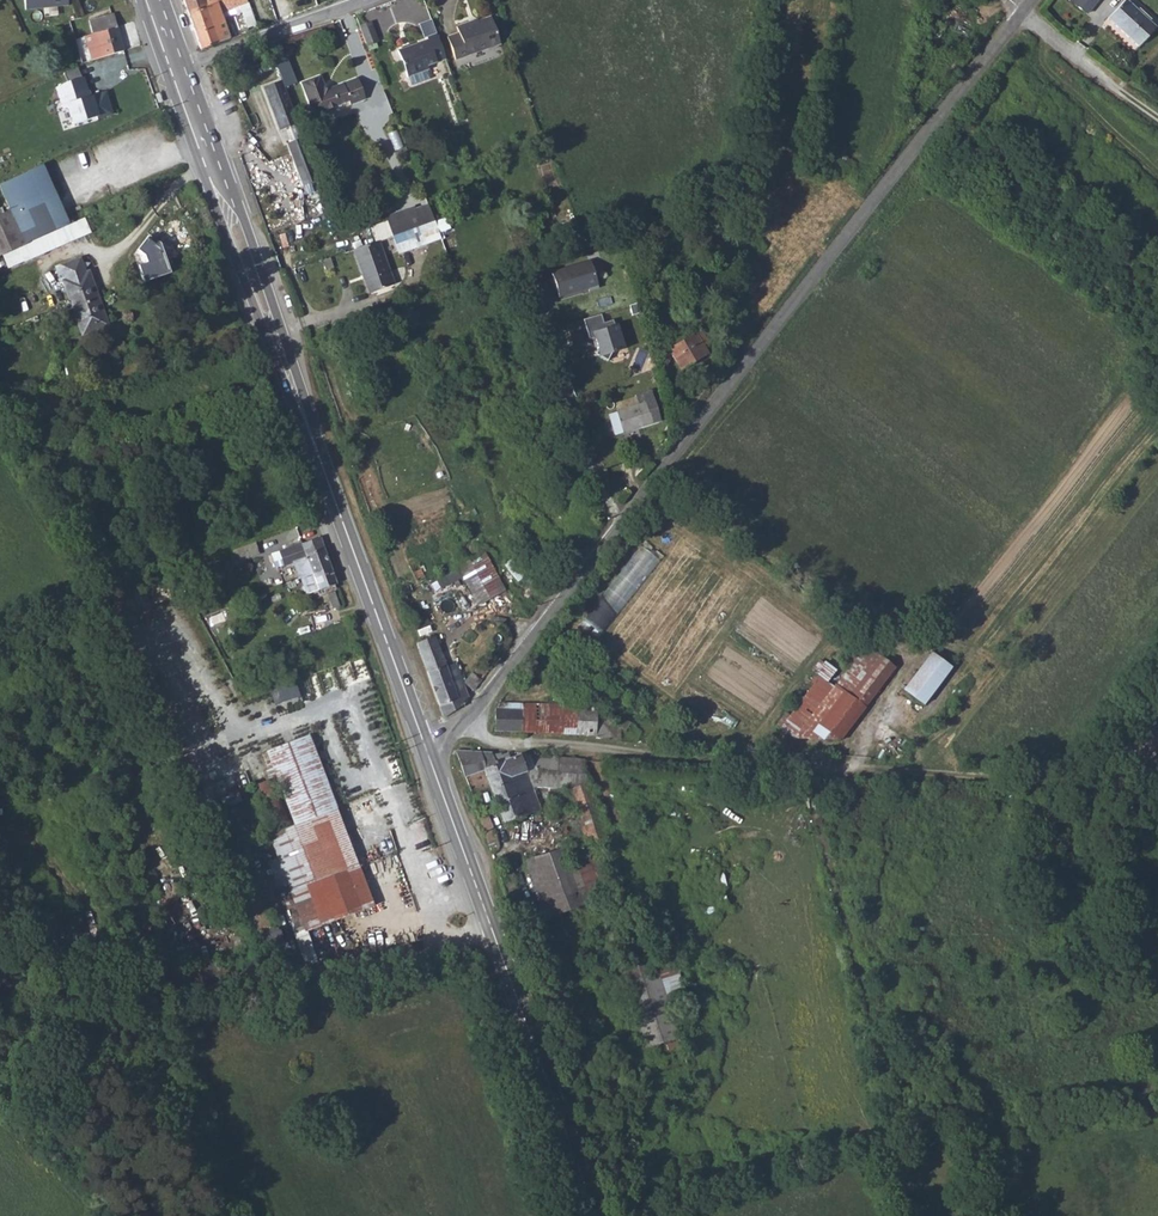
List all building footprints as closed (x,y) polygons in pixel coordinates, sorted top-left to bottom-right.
[(25,10),(68,5),(68,0),(24,0),(25,10)] [(188,13),(206,6),(204,0),(183,0),(188,13)] [(230,39),(228,34),(231,33),(226,20),(223,21),(222,19),(220,13),(233,8),(235,12),(240,10),(248,28),(256,25),(246,0),(223,0),(206,6),(188,13),(200,50),(230,39)] [(1089,13),(1100,0),(1073,0),(1089,13)] [(1121,0),(1118,0),(1104,18),(1137,44),(1152,24),(1121,0)] [(93,60),(124,51),(117,27),(116,27),(113,14),(89,20),(93,34),(85,36),(92,60),(93,60)] [(491,17),(478,21),(471,24),(470,22),(456,27),(458,33),(447,37),(455,60),(500,44),(491,17)] [(369,25),(360,29),(366,44),(375,40),(369,25)] [(408,77),(426,70),(428,69),(427,66),(445,59),(436,34),(426,37),(427,40),(397,51),(407,77),(408,77)] [(426,70),(408,77),(411,85),(429,78),(426,70)] [(358,79),(334,88),(329,91),(325,83),(322,77),(303,84),(316,117),(326,114),(326,112),(351,102),(352,105),(367,99),(358,79)] [(83,78),(56,87),(62,106),(66,105),(73,124),(99,116),(92,96),(89,97),(83,78)] [(319,180),(281,80),(263,87),(279,131),(289,127),(294,141),(286,144),(302,186),(319,180)] [(18,247),(26,243),(54,231),(67,225),(71,224),(42,164),(0,184),(0,188),(11,211),(0,216),(0,256),(18,247)] [(428,204),(416,209),(422,226),(435,221),(428,204)] [(416,209),(386,219),(392,236),(422,226),(416,209)] [(445,219),(435,222),(439,232),(448,228),(445,219)] [(561,224),(565,234),(567,238),(578,233),(572,219),(561,224)] [(422,226),(392,236),(399,254),(441,238),(439,232),(435,222),(435,221),(422,226)] [(67,225),(54,231),(60,245),(74,239),(67,225)] [(54,231),(26,243),(32,257),(60,245),(54,231)] [(613,245),(623,241),(621,234),(610,237),(613,245)] [(149,235),(138,249),(146,255),(148,262),(138,266),(144,283),(170,273),(160,243),(149,235)] [(378,241),(353,250),(369,294),(394,285),(378,241)] [(26,243),(18,247),(24,261),(32,257),(26,243)] [(80,258),(75,261),(80,274),(85,272),(80,258)] [(330,258),(322,261),(326,271),(333,268),(330,258)] [(590,260),(551,272),(559,297),(588,288),(589,291),(599,288),(590,260)] [(73,309),(98,299),(92,280),(89,282),(85,272),(80,274),(75,261),(55,268),(60,282),(63,281),(73,309)] [(98,299),(73,309),(83,336),(106,328),(102,319),(106,317),(98,299)] [(603,323),(601,314),(583,320),(589,340),(594,338),(597,350),(595,354),(607,361),(611,353),(624,349),(620,336),(622,336),(618,324),(614,326),(613,320),(603,323)] [(701,331),(695,334),(702,346),(708,343),(701,331)] [(707,354),(702,346),(695,334),(669,350),(680,369),(707,354)] [(635,396),(635,397),(638,405),(617,411),(616,412),(622,433),(661,421),(651,391),(635,396)] [(638,405),(635,397),(615,403),(617,411),(638,405)] [(622,433),(616,412),(608,415),(614,435),(622,433)] [(303,560),(308,576),(312,574),(331,567),(320,537),(271,555),(275,568),(303,560)] [(254,543),(233,550),(237,562),(259,554),(254,543)] [(640,545),(581,619),(601,635),(660,561),(640,545)] [(458,567),(459,569),(463,577),(478,605),(505,591),(485,553),(458,567)] [(505,563),(518,580),(527,572),(514,556),(505,563)] [(336,584),(331,567),(312,574),(313,577),(302,581),(307,594),(336,584)] [(463,577),(459,569),(440,579),(436,581),(440,589),(463,577)] [(339,606),(335,592),(328,595),(332,609),(339,606)] [(416,643),(444,718),(460,707),(460,705),(468,698),(464,688),(455,691),(435,636),(416,643)] [(833,686),(827,683),(835,670),(824,661),(809,680),(813,684),(789,715),(785,712),(776,724),(793,738),(841,741),(895,667),(875,651),(874,652),(869,648),(868,650),(864,647),(860,653),(855,649),(840,668),(844,673),(833,686)] [(931,652),(903,689),(924,705),(951,667),(931,652)] [(488,658),(483,664),(489,669),(490,669),(494,663),(488,658)] [(479,669),(479,670),(486,674),(489,669),(483,664),(479,669)] [(334,668),(269,684),(274,703),(339,686),(334,668)] [(464,683),(473,691),(486,674),(479,670),(476,671),(474,674),(472,673),(464,683)] [(738,719),(687,687),(681,696),(732,728),(738,719)] [(494,731),(597,737),(597,738),(621,740),(621,724),(616,723),(615,721),(610,720),(610,717),(603,716),(603,713),(497,708),(488,719),(488,725),(489,730),(494,731)] [(272,768),(343,917),(373,905),(308,735),(266,751),(273,768),(272,768)] [(456,752),(465,777),(484,770),(491,789),(510,782),(511,784),(517,782),(515,776),(526,772),(535,772),(535,755),(520,755),(510,759),(508,754),(502,756),(501,753),(492,755),(491,752),(457,751),(456,752)] [(510,782),(491,789),(503,823),(540,810),(532,787),(573,789),(583,819),(579,820),(585,840),(589,838),(590,842),(605,838),(580,759),(556,756),(535,755),(535,772),(526,772),(515,776),(517,782),(511,784),(510,782)] [(274,777),(258,782),(272,826),(288,821),(274,777)] [(485,815),(479,817),(487,842),(493,840),(485,815)] [(562,848),(524,860),(547,919),(611,892),(594,850),(591,851),(590,848),(576,851),(578,859),(566,862),(562,848)] [(683,1003),(667,954),(647,961),(664,1010),(683,1003)] [(647,961),(614,972),(651,1082),(684,1071),(664,1010),(647,961)]
